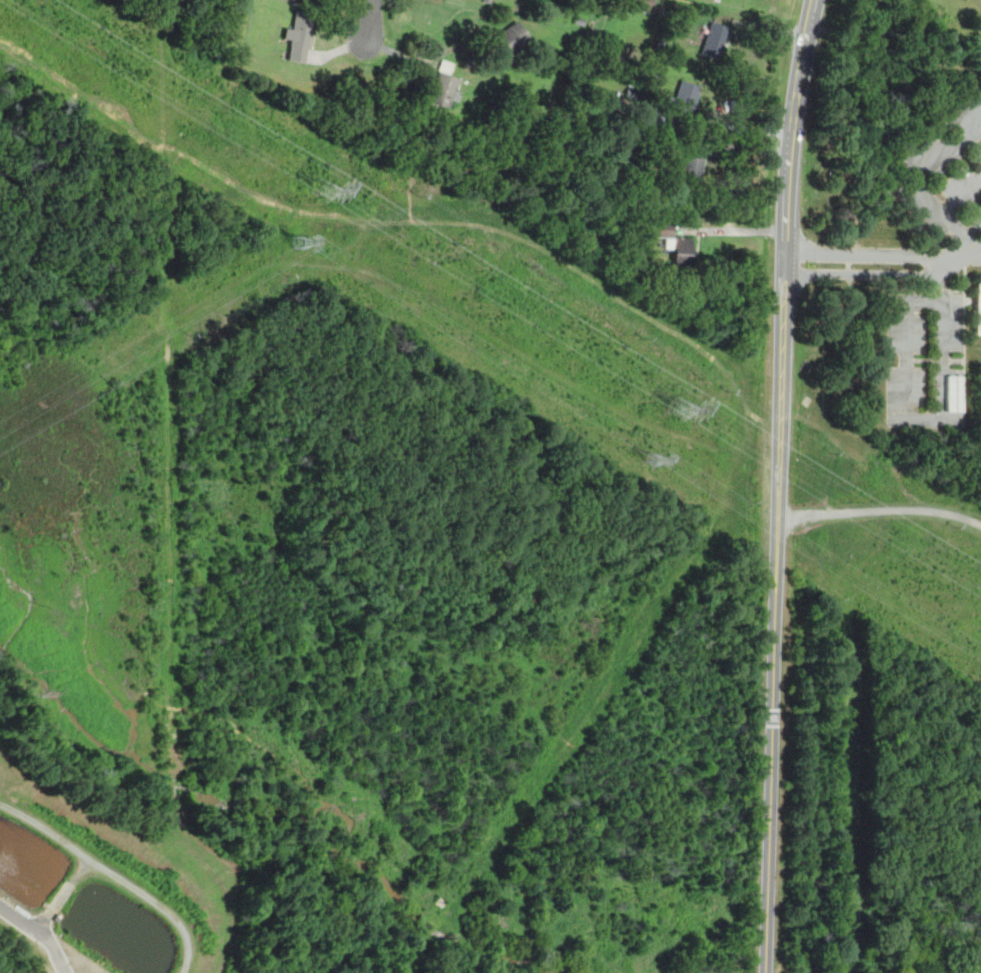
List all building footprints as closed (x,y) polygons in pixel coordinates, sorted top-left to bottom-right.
[(307,63),(312,13),(293,11),(288,61),(307,63)] [(506,55),(530,41),(519,21),(494,35),(506,55)] [(700,53),(718,59),(728,27),(711,21),(700,53)] [(450,109),(459,78),(449,75),(452,64),(441,61),(428,102),(450,109)] [(670,111),(690,118),(700,86),(680,80),(670,111)] [(695,184),(704,154),(688,150),(679,179),(695,184)] [(666,238),(666,250),(675,250),(674,269),(693,269),(693,239),(674,239),(674,223),(657,223),(656,238),(666,238)]
